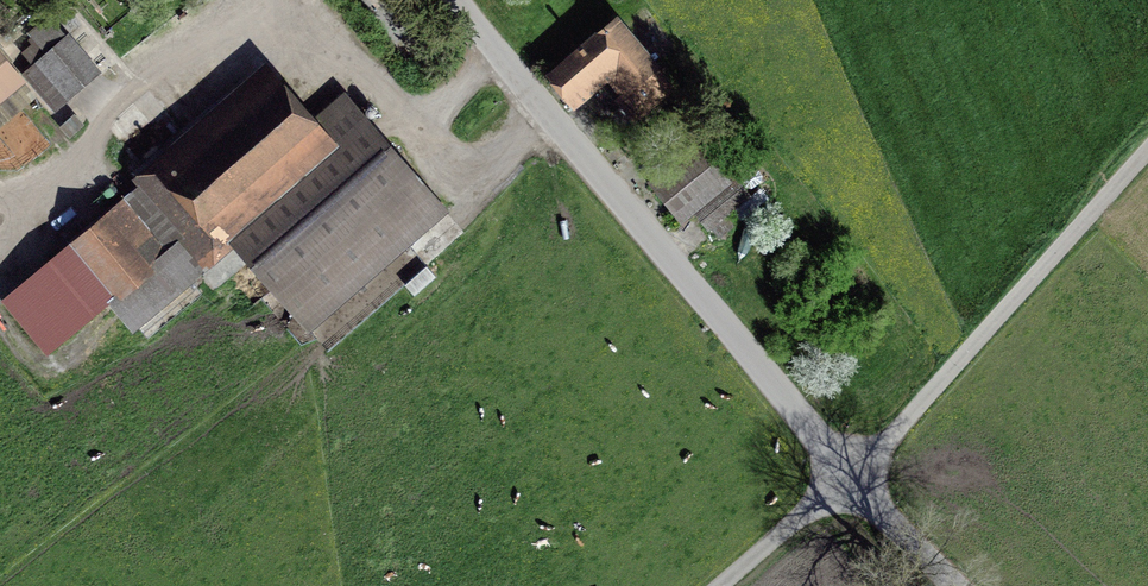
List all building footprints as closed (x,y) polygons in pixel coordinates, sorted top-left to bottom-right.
[(647,108),(643,103),(668,82),(616,19),(551,72),(572,97),(610,65),(631,90),(620,100),(635,118),(647,108)] [(51,20),(32,36),(48,54),(27,73),(54,104),(95,68),(51,20)] [(0,55),(0,95),(20,79),(0,55)] [(183,236),(207,263),(232,241),(218,225),(318,138),(308,127),(270,84),(145,191),(183,236)] [(318,138),(218,225),(232,241),(308,329),(445,210),(345,95),(308,127),(318,138)] [(730,179),(700,143),(649,184),(679,221),(730,179)] [(709,229),(749,196),(735,179),(695,211),(709,229)] [(135,322),(207,263),(183,236),(168,249),(129,203),(74,249),(135,322)]
